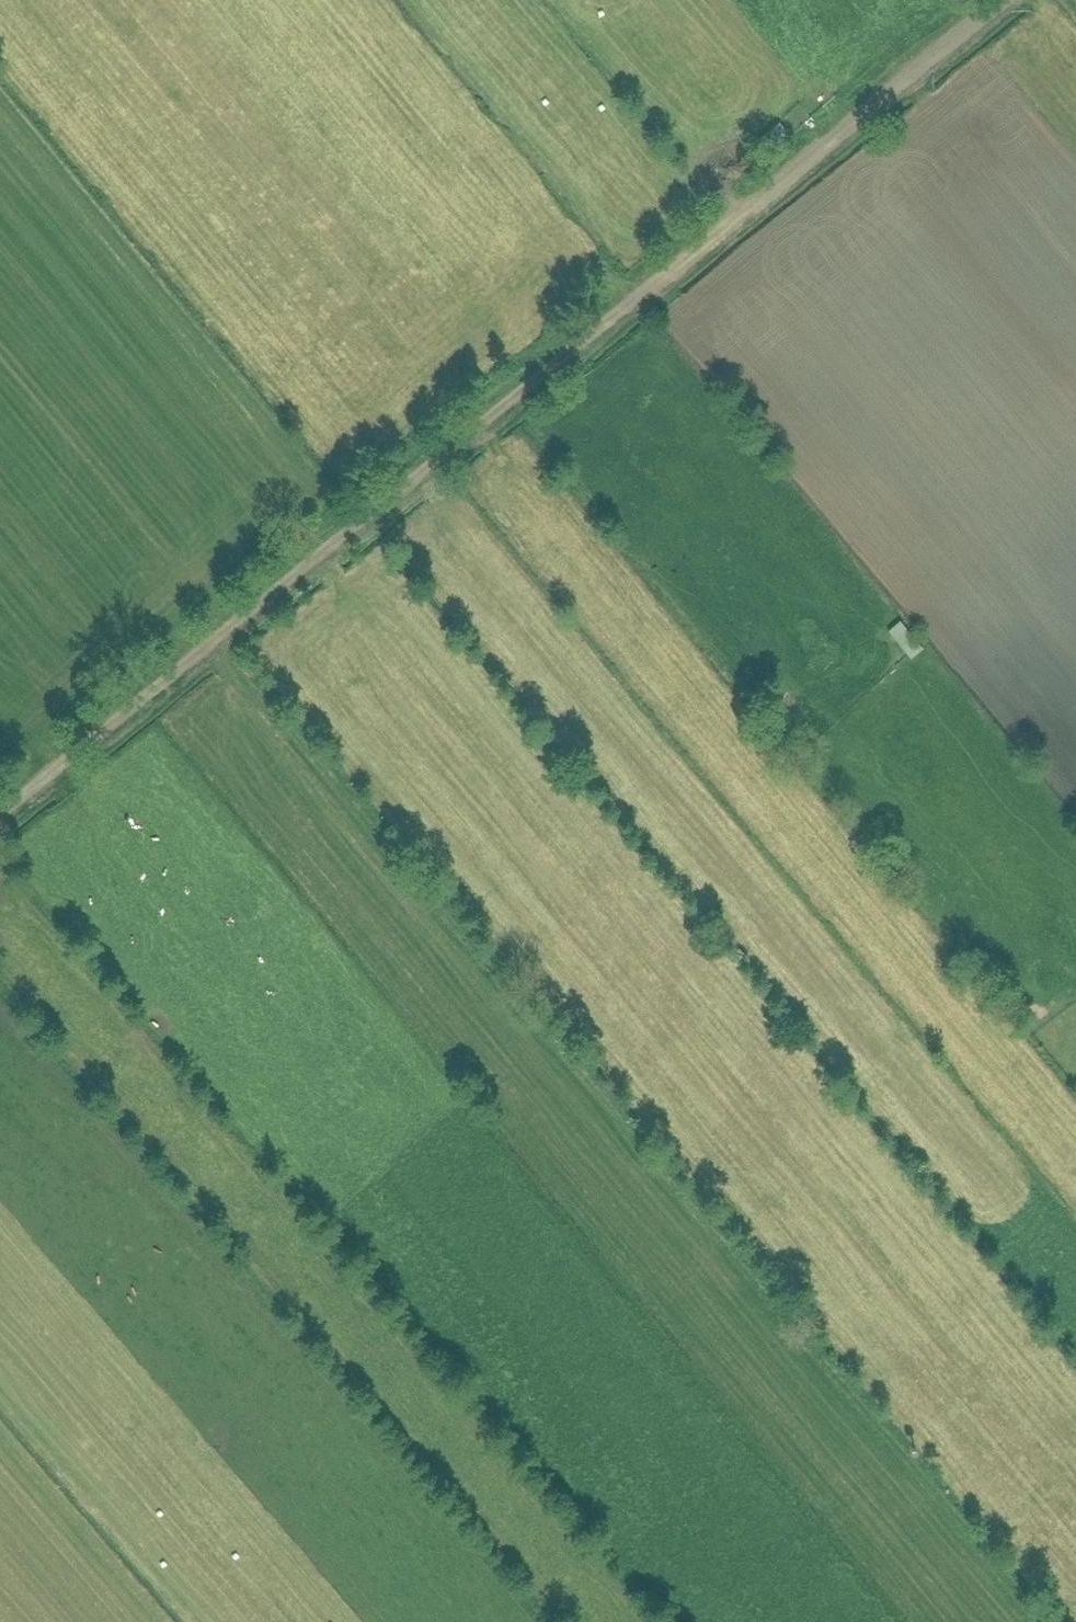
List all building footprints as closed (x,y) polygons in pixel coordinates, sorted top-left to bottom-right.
[(900,627),(887,637),(907,661),(919,651),(900,627)]
